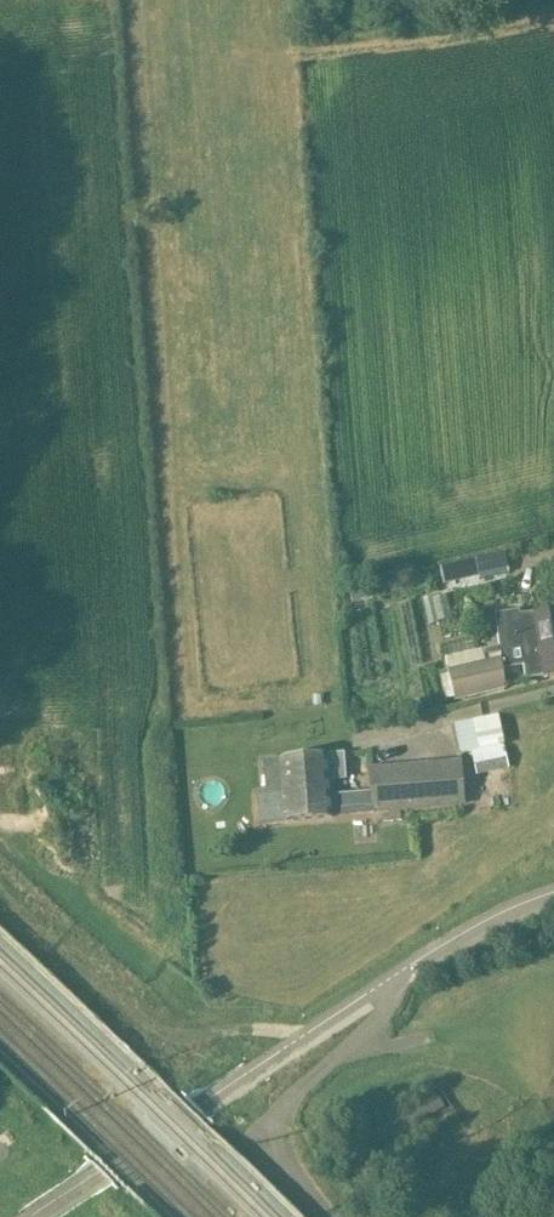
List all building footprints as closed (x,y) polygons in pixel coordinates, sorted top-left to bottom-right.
[(479,562),(483,578),(511,573),(508,556),(479,562)] [(354,605),(379,600),(377,589),(351,594),(354,605)] [(553,677),(553,612),(521,617),(520,612),(497,615),(501,648),(475,653),(472,639),(444,646),(447,659),(446,659),(456,703),(507,691),(504,670),(524,667),(526,681),(553,677)] [(499,714),(455,726),(462,754),(473,752),(479,776),(513,767),(499,714)] [(285,822),(333,818),(330,779),(341,778),(340,757),(264,763),(267,797),(283,796),(285,822)] [(460,762),(371,770),(374,812),(463,805),(460,762)] [(390,1140),(443,1107),(436,1095),(383,1129),(374,1135),(381,1146),(390,1140)]
